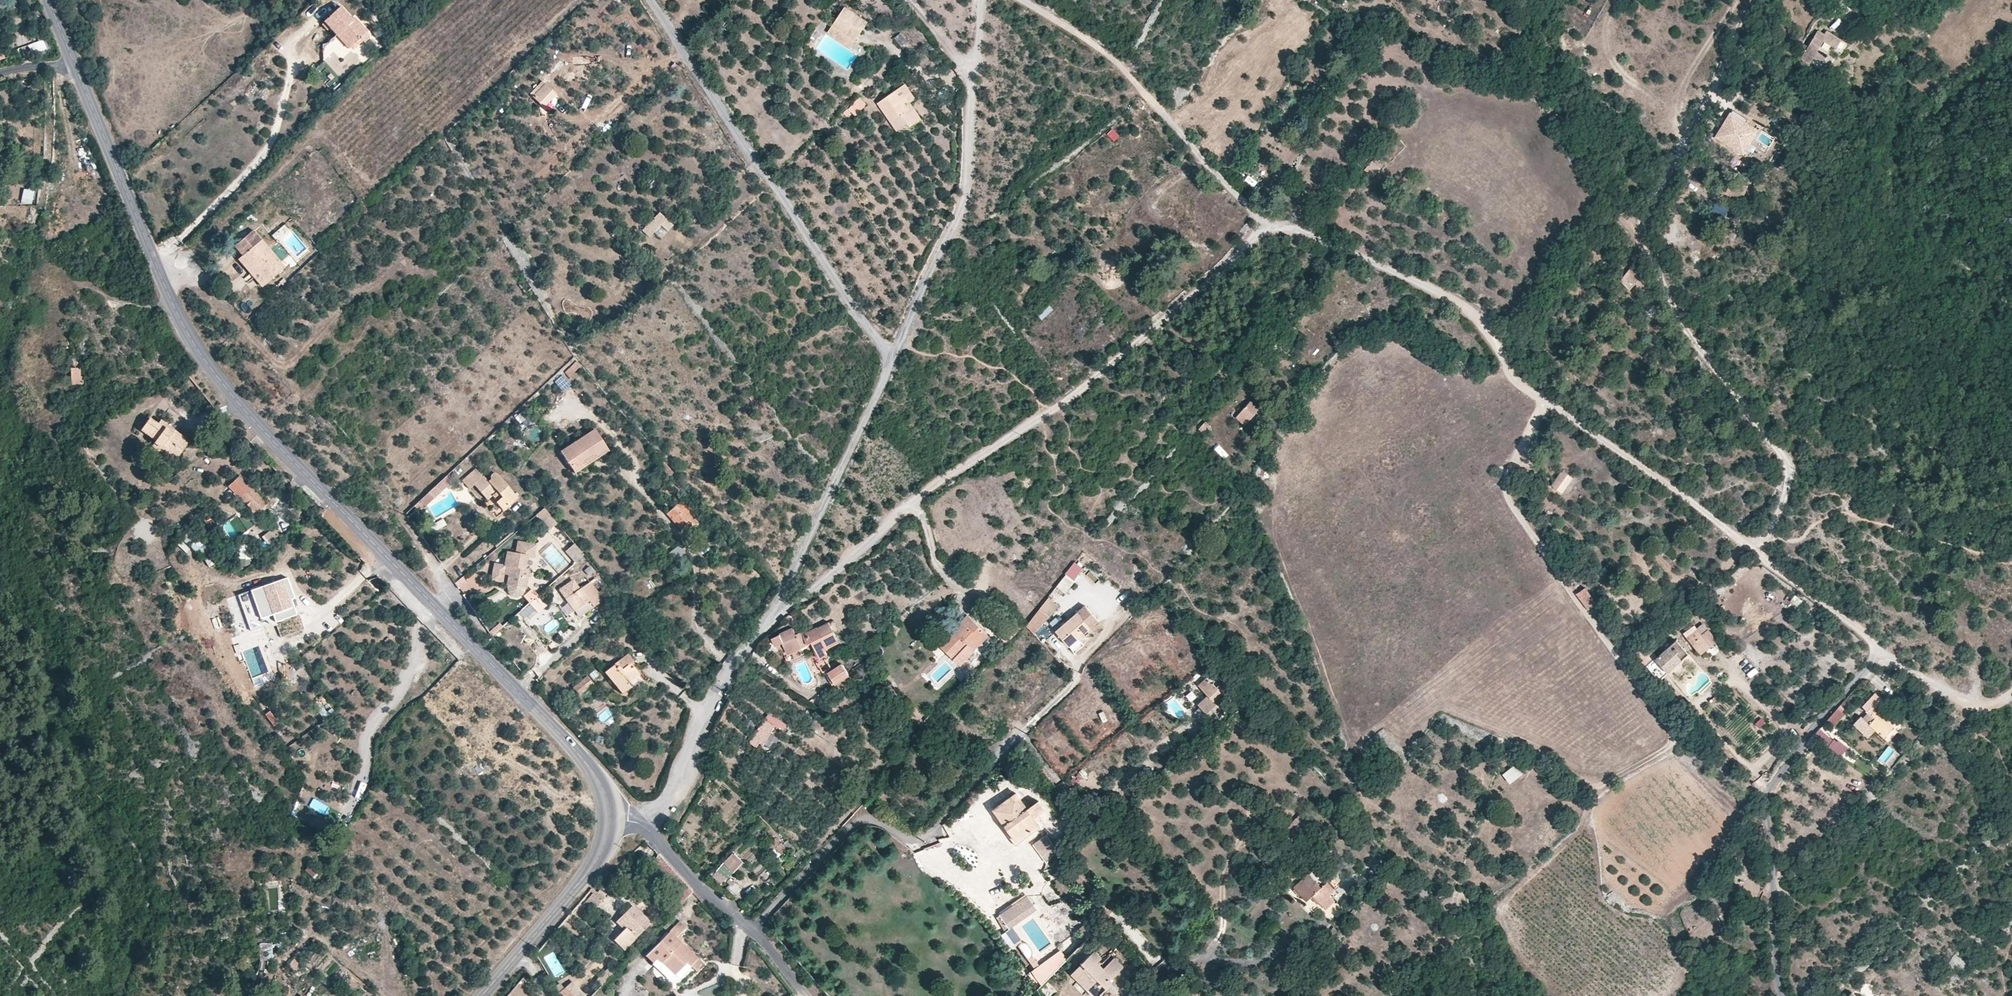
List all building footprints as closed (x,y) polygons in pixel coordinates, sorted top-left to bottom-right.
[(367,31),(356,18),(353,20),(341,7),(324,22),(336,36),(339,34),(350,47),(367,31)] [(851,48),(868,22),(846,7),(829,33),(851,48)] [(1824,34),(1818,30),(1807,48),(1811,49),(1807,55),(1822,64),(1826,56),(1818,51),(1823,42),(1836,49),(1842,39),(1827,31),(1824,34)] [(350,47),(339,34),(336,36),(348,49),(350,47)] [(907,42),(900,34),(895,38),(901,46),(907,42)] [(19,47),(22,57),(47,51),(44,41),(19,47)] [(328,85),(334,91),(341,85),(335,78),(328,85)] [(544,108),(557,95),(543,81),(537,87),(540,90),(533,97),(544,108)] [(910,102),(916,99),(906,84),(878,104),(897,132),(907,125),(898,111),(910,102)] [(856,117),(867,104),(860,97),(848,110),(856,117)] [(922,120),(910,102),(898,111),(907,125),(910,129),(922,120)] [(1279,108),(1274,106),(1270,112),(1276,115),(1279,108)] [(1759,132),(1729,115),(1714,140),(1743,158),(1759,132)] [(1116,143),(1122,136),(1113,129),(1107,136),(1116,143)] [(1383,166),(1374,158),(1364,169),(1373,177),(1383,166)] [(653,191),(659,184),(653,179),(647,186),(653,191)] [(1747,188),(1735,182),(1731,193),(1743,198),(1747,188)] [(35,191),(24,189),(21,199),(33,201),(35,191)] [(1711,212),(1724,219),(1730,209),(1717,201),(1711,212)] [(674,225),(660,212),(647,227),(654,233),(660,226),(667,233),(674,225)] [(285,268),(253,230),(235,246),(244,255),(239,259),(263,287),(285,268)] [(1640,278),(1631,268),(1620,281),(1629,290),(1640,278)] [(1043,320),(1054,310),(1050,305),(1039,315),(1043,320)] [(71,386),(83,385),(84,385),(83,376),(81,376),(80,357),(70,357),(70,367),(71,386)] [(570,378),(582,367),(576,361),(565,373),(570,378)] [(563,393),(572,386),(563,375),(554,382),(563,393)] [(1244,425),(1260,408),(1250,400),(1235,417),(1244,425)] [(190,440),(161,421),(158,424),(150,418),(141,431),(156,441),(154,443),(152,447),(158,451),(160,448),(176,459),(190,440)] [(609,451),(594,429),(560,451),(572,469),(593,455),(596,460),(609,451)] [(575,473),(596,460),(593,455),(572,469),(575,473)] [(677,476),(663,461),(658,465),(672,480),(677,476)] [(518,498),(496,473),(495,472),(494,472),(493,473),(492,474),(491,475),(490,476),(490,477),(490,479),(488,481),(484,476),(483,476),(476,468),(462,480),(469,489),(474,484),(488,500),(493,496),(497,501),(496,502),(503,511),(518,498)] [(1572,478),(1562,471),(1551,486),(1561,493),(1572,478)] [(229,486),(257,514),(268,503),(240,475),(229,486)] [(444,478),(421,501),(427,507),(450,484),(444,478)] [(697,521),(680,502),(666,514),(683,533),(697,521)] [(558,523),(545,508),(537,515),(549,530),(558,523)] [(271,544),(280,534),(272,528),(264,538),(271,544)] [(196,535),(189,530),(181,540),(188,545),(196,535)] [(205,545),(198,537),(188,545),(194,551),(199,557),(203,554),(205,555),(207,552),(208,550),(208,548),(205,545)] [(526,570),(528,557),(534,559),(537,545),(519,541),(516,554),(507,552),(505,565),(495,563),(492,580),(503,582),(505,575),(508,575),(506,586),(506,587),(506,589),(507,592),(508,593),(509,595),(511,596),(513,597),(515,598),(517,598),(519,598),(521,597),(523,595),(525,593),(526,591),(530,571),(526,570)] [(584,554),(575,544),(566,552),(575,563),(584,554)] [(215,562),(211,557),(209,553),(203,558),(207,564),(210,569),(215,575),(222,571),(215,562)] [(1075,562),(1052,594),(1061,601),(1085,569),(1075,562)] [(603,600),(596,589),(602,586),(596,578),(566,598),(574,611),(590,601),(594,607),(603,600)] [(294,598),(288,579),(262,588),(271,615),(274,623),(298,615),(295,608),(294,608),(291,600),(294,598)] [(271,615),(262,588),(251,592),(261,618),(271,615)] [(1597,604),(1585,588),(1576,594),(1589,610),(1597,604)] [(532,590),(524,597),(530,603),(523,610),(531,619),(546,605),(532,590)] [(1798,608),(1803,602),(1795,596),(1790,603),(1798,608)] [(578,617),(594,607),(590,601),(574,611),(578,617)] [(1047,614),(1038,607),(1023,625),(1031,634),(1047,614)] [(1091,629),(1090,627),(1098,621),(1090,612),(1082,618),(1077,612),(1055,630),(1069,647),(1074,653),(1084,645),(1080,638),(1091,629)] [(988,636),(967,615),(962,621),(938,644),(954,659),(955,659),(969,644),(975,650),(988,636)] [(805,633),(803,631),(796,635),(792,628),(772,638),(775,646),(782,643),(788,655),(802,648),(801,647),(807,644),(811,642),(822,663),(832,658),(827,648),(840,643),(828,622),(817,628),(817,627),(805,633)] [(1010,632),(1001,623),(997,628),(1005,637),(1010,632)] [(636,642),(648,633),(644,627),(632,637),(636,642)] [(1684,636),(1701,656),(1717,642),(1707,631),(1706,633),(1702,628),(1698,631),(1695,628),(1684,636)] [(1669,673),(1689,655),(1677,641),(1658,659),(1649,650),(1642,656),(1658,675),(1665,669),(1669,673)] [(975,650),(969,644),(955,659),(959,663),(962,663),(964,663),(975,650)] [(628,683),(640,674),(634,666),(631,669),(628,665),(633,661),(628,654),(605,672),(622,694),(631,687),(628,683)] [(849,676),(842,665),(829,674),(836,685),(849,676)] [(1662,679),(1669,673),(1665,669),(1658,675),(1662,679)] [(579,695),(594,684),(587,676),(573,687),(579,695)] [(1222,694),(1207,678),(1199,685),(1208,694),(1197,705),(1213,720),(1223,710),(1215,701),(1222,694)] [(1884,704),(1875,696),(1862,710),(1868,716),(1870,718),(1871,717),(1875,721),(1869,727),(1863,721),(1860,719),(1854,725),(1868,739),(1875,733),(1883,741),(1893,730),(1875,713),(1884,704)] [(326,712),(320,705),(315,709),(325,721),(335,712),(332,708),(326,712)] [(939,711),(935,708),(929,715),(924,721),(929,724),(936,716),(939,711)] [(1838,710),(1828,722),(1834,727),(1844,715),(1838,710)] [(785,732),(789,724),(769,714),(755,738),(766,744),(775,727),(785,732)] [(1870,718),(1868,716),(1863,721),(1869,727),(1875,721),(1871,717),(1870,718)] [(1834,741),(1820,731),(1814,737),(1829,748),(1834,741)] [(1282,738),(1277,733),(1273,738),(1277,742),(1282,738)] [(1836,743),(1834,741),(1829,748),(1841,757),(1847,749),(1837,741),(1836,743)] [(716,753),(710,750),(707,758),(712,760),(716,753)] [(1520,772),(1516,766),(1504,776),(1509,781),(1520,772)] [(1081,777),(1075,772),(1069,778),(1075,784),(1081,777)] [(1028,808),(1018,792),(992,810),(1004,825),(1005,825),(1017,841),(1038,825),(1027,809),(1028,808)] [(1027,809),(1038,825),(1048,818),(1037,802),(1027,809)] [(1073,810),(1067,802),(1061,805),(1067,813),(1073,810)] [(1310,817),(1302,811),(1298,815),(1306,822),(1310,817)] [(761,834),(757,829),(753,832),(757,838),(761,834)] [(1057,850),(1046,835),(1033,844),(1046,862),(1057,850)] [(787,849),(779,841),(773,847),(781,855),(779,857),(777,855),(774,857),(776,860),(773,862),(777,866),(785,859),(782,855),(787,849)] [(724,864),(734,874),(745,863),(735,853),(724,864)] [(1382,866),(1378,862),(1372,869),(1376,873),(1382,866)] [(312,879),(317,872),(308,866),(303,874),(312,879)] [(1336,890),(1315,869),(1309,874),(1309,873),(1294,887),(1307,901),(1313,895),(1325,909),(1335,900),(1329,895),(1336,890)] [(1376,873),(1372,869),(1364,877),(1369,881),(1376,873)] [(742,889),(734,882),(726,890),(734,898),(742,889)] [(602,900),(593,893),(587,899),(597,907),(602,900)] [(1037,909),(1027,896),(1000,915),(1009,928),(1037,909)] [(652,922),(634,904),(618,921),(626,928),(614,940),(626,951),(638,938),(637,937),(652,922)] [(1009,928),(1000,915),(996,917),(1006,931),(1009,928)] [(687,926),(681,920),(670,931),(677,937),(687,926)] [(1101,927),(1093,935),(1103,945),(1112,936),(1111,935),(1102,926),(1101,927)] [(1017,942),(1020,939),(1012,927),(1009,928),(1006,931),(1015,944),(1017,943),(1017,942)] [(1337,930),(1333,927),(1328,935),(1331,938),(1337,930)] [(698,958),(677,937),(670,931),(646,956),(653,963),(657,960),(661,963),(662,962),(675,975),(687,962),(691,965),(698,958)] [(1028,943),(1023,942),(1020,939),(1017,942),(1017,943),(1028,958),(1032,955),(1033,950),(1028,943)] [(272,943),(259,943),(260,960),(273,960),(272,943)] [(1072,975),(1093,995),(1100,995),(1113,983),(1110,980),(1124,967),(1114,957),(1104,968),(1098,962),(1102,958),(1096,951),(1072,975)] [(1045,983),(1068,960),(1061,952),(1036,971),(1045,983)] [(1040,965),(1032,955),(1028,958),(1035,969),(1040,965)] [(705,964),(698,958),(691,965),(692,967),(698,972),(705,964)] [(691,965),(687,962),(675,975),(662,962),(661,963),(657,960),(653,963),(675,985),(692,967),(691,965)] [(616,972),(610,966),(596,980),(602,986),(616,972)] [(561,992),(564,995),(585,995),(573,982),(561,992)] [(1187,985),(1180,992),(1184,995),(1198,995),(1187,985)]
